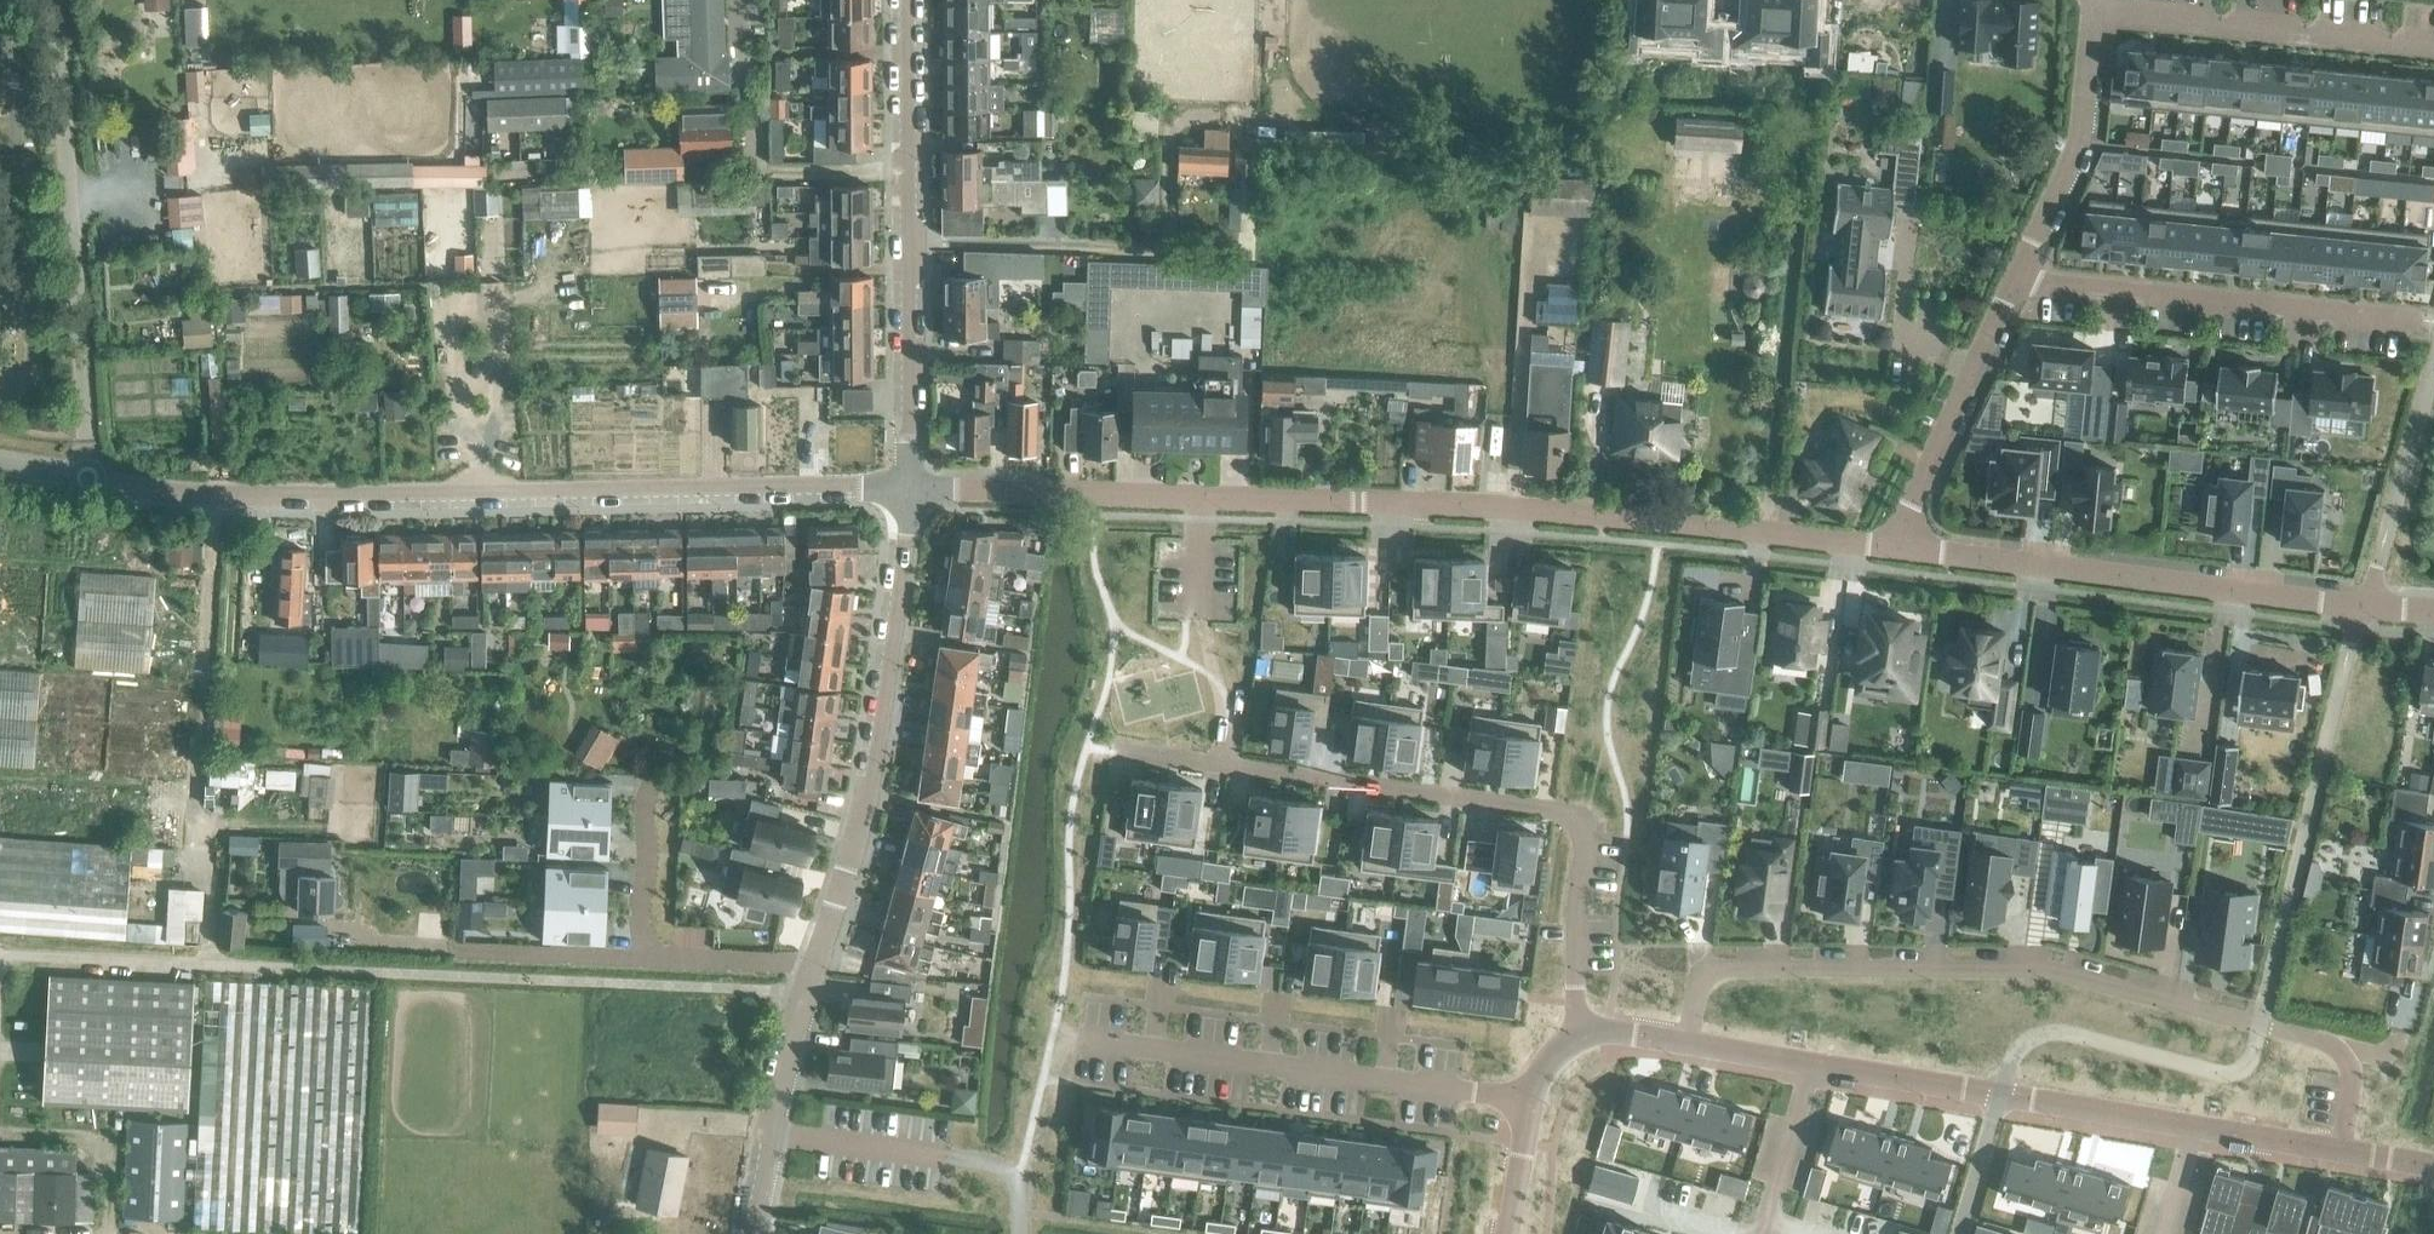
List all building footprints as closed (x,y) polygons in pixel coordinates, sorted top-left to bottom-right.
[(606,17),(617,17),(617,0),(606,0),(606,17)] [(656,57),(657,92),(667,91),(728,89),(727,55),(724,55),(722,0),(664,0),(665,38),(678,37),(679,56),(666,57),(656,57)] [(772,9),(786,9),(786,0),(772,0),(772,9)] [(868,0),(821,0),(821,16),(828,17),(868,16),(868,13),(871,11),(871,4),(868,1),(868,0)] [(987,27),(987,0),(946,1),(946,2),(943,5),(943,13),(946,16),(946,27),(987,27)] [(1616,51),(1634,52),(1635,31),(1668,32),(1670,0),(1636,0),(1635,24),(1618,23),(1616,51)] [(1668,32),(1699,34),(1698,56),(1712,57),(1713,28),(1701,27),(1703,0),(1670,0),(1668,32)] [(1731,57),(1745,57),(1746,36),(1778,38),(1780,0),(1747,0),(1746,30),(1733,29),(1731,57)] [(1778,38),(1809,39),(1808,65),(1826,66),(1828,31),(1812,30),(1813,0),(1780,0),(1778,38)] [(1857,51),(1876,54),(1886,0),(1866,0),(1857,51)] [(2008,61),(2029,63),(2030,50),(2034,50),(2038,2),(2008,0),(2008,3),(1989,2),(1989,0),(1960,0),(1957,45),(1986,47),(1987,35),(2006,36),(2005,48),(2009,48),(2008,61)] [(1089,41),(1124,42),(1125,3),(1090,1),(1089,41)] [(189,43),(209,41),(205,3),(184,5),(189,43)] [(779,45),(794,45),(794,16),(779,16),(779,45)] [(871,22),(868,19),(868,16),(828,17),(829,45),(868,45),(868,31),(871,28),(871,22)] [(1006,18),(1006,28),(1037,28),(1037,18),(1006,18)] [(569,38),(569,50),(593,49),(593,25),(578,25),(578,37),(569,38)] [(943,45),(943,54),(946,56),(946,58),(988,58),(987,32),(946,32),(946,42),(943,45)] [(1036,32),(1021,32),(1022,58),(1036,58),(1036,32)] [(470,48),(470,36),(453,36),(453,48),(470,48)] [(1275,38),(1265,37),(1265,49),(1274,49),(1275,38)] [(2128,78),(2126,104),(2153,107),(2159,52),(2131,49),(2130,64),(2128,64),(2127,78),(2128,78)] [(2159,52),(2153,107),(2179,109),(2185,55),(2159,52)] [(2205,112),(2211,57),(2185,55),(2179,109),(2205,112)] [(2205,112),(2231,115),(2237,60),(2211,57),(2205,112)] [(596,95),(595,58),(496,61),(497,98),(596,95)] [(988,83),(988,58),(946,58),(946,68),(944,71),(944,84),(988,83)] [(1019,59),(1004,59),(1004,71),(1019,71),(1019,59)] [(776,88),(790,88),(790,60),(775,60),(776,88)] [(868,60),(828,60),(828,88),(869,88),(869,85),(871,83),(871,76),(869,73),(868,60)] [(2263,63),(2237,60),(2231,115),(2257,117),(2263,63)] [(2263,63),(2257,117),(2283,120),(2289,65),(2263,63)] [(2283,120),(2309,123),(2315,68),(2289,65),(2283,120)] [(2335,125),(2341,70),(2315,68),(2309,123),(2335,125)] [(1933,69),(1930,108),(1948,109),(1951,71),(1933,69)] [(767,70),(748,71),(749,86),(767,86),(767,70)] [(2341,70),(2335,125),(2361,128),(2367,73),(2341,70)] [(199,72),(183,72),(184,100),(200,100),(199,72)] [(2361,128),(2387,131),(2393,76),(2367,73),(2361,128)] [(1842,75),(1839,101),(1866,103),(1868,78),(1842,75)] [(2419,78),(2393,76),(2387,131),(2413,133),(2419,78)] [(2433,135),(2433,80),(2419,78),(2413,133),(2433,135)] [(947,109),(988,109),(988,83),(944,84),(944,96),(947,99),(947,109)] [(869,91),(869,88),(828,88),(829,104),(811,104),(811,118),(814,118),(829,118),(869,118),(869,103),(871,100),(871,93),(869,91)] [(768,118),(767,90),(750,91),(751,118),(768,118)] [(562,98),(484,102),(485,133),(563,129),(562,98)] [(787,118),(786,98),(770,98),(771,118),(783,118),(787,118)] [(680,151),(626,152),(627,181),(681,179),(681,155),(731,153),(730,117),(729,117),(729,103),(704,104),(705,117),(679,118),(680,151)] [(988,135),(988,109),(947,109),(947,111),(944,113),(944,122),(947,124),(947,135),(988,135)] [(1037,110),(1024,110),(1024,137),(1037,137),(1037,110)] [(1956,112),(1941,111),(1938,142),(1953,143),(1956,112)] [(1057,112),(1042,113),(1043,136),(1057,136),(1057,112)] [(783,134),(783,118),(771,118),(771,163),(783,163),(783,145),(787,145),(787,138),(783,134)] [(869,119),(869,118),(829,118),(814,118),(814,162),(854,161),(854,146),(869,146),(869,131),(871,128),(871,121),(869,119)] [(1675,144),(1739,148),(1741,122),(1740,122),(1676,118),(1675,144)] [(1179,146),(1178,171),(1222,173),(1224,130),(1204,129),(1203,147),(1179,146)] [(1256,151),(1361,155),(1362,132),(1282,130),(1282,138),(1237,137),(1236,148),(1235,173),(1255,174),(1256,151)] [(2128,130),(2128,143),(2151,144),(2151,131),(2128,130)] [(1893,188),(1837,182),(1832,230),(1839,230),(1836,264),(1829,263),(1824,311),(1881,316),(1886,269),(1866,267),(1870,233),(1889,235),(1893,200),(1914,202),(1918,154),(1909,153),(1911,134),(1882,131),(1880,151),(1897,153),(1893,188)] [(2162,148),(2175,149),(2176,139),(2163,137),(2162,148)] [(2175,149),(2188,150),(2189,140),(2176,139),(2175,149)] [(2215,143),(2214,153),(2227,155),(2228,144),(2215,143)] [(2227,155),(2240,156),(2241,145),(2228,144),(2227,155)] [(186,170),(184,145),(165,147),(167,171),(186,170)] [(1135,146),(1135,176),(1159,176),(1159,146),(1135,146)] [(980,150),(942,150),(942,180),(1040,180),(1040,160),(998,160),(998,165),(980,165),(980,150)] [(2103,150),(2097,163),(2121,166),(2121,163),(2122,152),(2109,151),(2103,150)] [(2121,163),(2121,166),(2146,168),(2147,155),(2135,154),(2122,152),(2121,163)] [(2280,153),(2267,152),(2266,163),(2279,164),(2280,153)] [(2292,165),(2293,155),(2280,153),(2279,164),(2292,165)] [(2319,153),(2318,164),(2331,165),(2332,154),(2319,153)] [(2331,165),(2344,166),(2345,156),(2332,154),(2331,165)] [(2174,157),(2161,156),(2160,167),(2173,168),(2174,157)] [(2178,158),(2177,169),(2199,172),(2200,160),(2187,159),(2178,158)] [(2370,169),(2383,171),(2384,160),(2371,159),(2370,169)] [(2383,171),(2396,172),(2397,161),(2384,160),(2383,171)] [(2225,173),(2226,163),(2213,161),(2212,172),(2225,173)] [(2226,163),(2225,173),(2238,175),(2239,164),(2226,163)] [(2279,164),(2266,163),(2265,173),(2278,174),(2279,164)] [(486,165),(439,164),(439,185),(474,185),(486,185),(486,165)] [(2291,169),(2292,165),(2279,164),(2278,174),(2291,176),(2291,169)] [(2433,176),(2433,165),(2423,164),(2422,174),(2433,176)] [(1589,206),(1589,170),(1530,170),(1530,205),(1589,206)] [(2330,173),(2317,172),(2316,183),(2329,184),(2330,173)] [(2329,184),(2329,188),(2354,191),(2356,176),(2343,175),(2330,173),(2329,184)] [(2381,189),(2382,179),(2370,177),(2368,188),(2381,189)] [(2395,180),(2382,179),(2381,189),(2394,191),(2395,180)] [(1065,195),(1065,180),(1040,180),(942,180),(942,233),(981,233),(981,221),(987,221),(987,204),(1000,204),(1000,203),(1021,203),(1021,211),(1020,211),(1020,213),(1047,213),(1046,196),(1065,195)] [(2420,193),(2421,182),(2408,181),(2407,192),(2420,193)] [(744,184),(693,184),(693,205),(693,207),(751,205),(766,205),(765,183),(744,184)] [(870,190),(869,185),(831,185),(831,200),(816,200),(816,212),(870,212),(870,202),(872,199),(872,193),(870,190)] [(535,186),(522,186),(524,219),(537,219),(535,186)] [(792,197),(792,186),(776,186),(777,198),(792,197)] [(477,190),(478,215),(498,214),(497,189),(477,190)] [(346,214),(369,213),(369,195),(345,196),(346,214)] [(169,201),(171,225),(203,222),(201,197),(188,198),(169,201)] [(2111,256),(2117,202),(2090,199),(2087,225),(2086,225),(2084,239),(2086,239),(2085,254),(2111,256)] [(2117,202),(2111,256),(2137,259),(2143,204),(2117,202)] [(2137,259),(2164,262),(2169,207),(2143,204),(2137,259)] [(2164,262),(2190,264),(2195,209),(2169,207),(2164,262)] [(2221,212),(2195,209),(2190,264),(2216,267),(2221,212)] [(872,223),(870,220),(870,212),(816,212),(809,212),(809,225),(817,225),(817,236),(870,236),(870,232),(872,229),(872,223)] [(2247,215),(2221,212),(2216,267),(2242,270),(2247,215)] [(2273,217),(2247,215),(2242,270),(2268,272),(2273,217)] [(2294,275),(2299,220),(2273,217),(2268,272),(2294,275)] [(2294,275),(2320,278),(2325,223),(2299,220),(2294,275)] [(787,237),(787,223),(771,223),(771,237),(787,237)] [(2351,225),(2325,223),(2320,278),(2346,280),(2351,225)] [(2372,283),(2377,228),(2351,225),(2346,280),(2372,283)] [(2372,283),(2398,286),(2403,231),(2377,228),(2372,283)] [(2431,233),(2403,231),(2398,286),(2425,288),(2426,274),(2428,274),(2429,260),(2428,259),(2431,233)] [(872,243),(870,240),(870,236),(817,236),(809,236),(809,254),(796,254),(796,262),(809,261),(809,262),(869,262),(870,262),(870,252),(872,249),(872,243)] [(297,246),(297,274),(323,273),(322,246),(297,246)] [(945,283),(943,283),(943,294),(945,294),(945,306),(984,306),(998,306),(997,276),(1042,276),(1042,252),(962,250),(963,276),(945,277),(945,283)] [(473,254),(456,255),(456,282),(473,281),(473,254)] [(697,276),(766,274),(766,259),(764,257),(762,255),(759,254),(696,255),(696,257),(697,257),(697,276)] [(1266,307),(1268,267),(1088,260),(1086,299),(1110,300),(1111,286),(1243,292),(1242,306),(1266,307)] [(800,290),(800,303),(870,302),(870,293),(873,290),(873,284),(870,281),(870,276),(869,276),(831,277),(831,290),(800,290)] [(694,278),(658,279),(660,323),(696,322),(694,278)] [(1086,299),(1087,283),(1063,282),(1063,292),(1052,292),(1052,307),(1086,308),(1086,299)] [(1580,284),(1549,282),(1548,299),(1539,298),(1537,323),(1577,326),(1580,284)] [(317,293),(306,293),(306,306),(317,305),(317,293)] [(259,295),(259,307),(300,307),(300,294),(259,295)] [(347,294),(328,294),(327,341),(346,341),(347,294)] [(1108,362),(1110,300),(1086,299),(1084,361),(1108,362)] [(244,300),(221,300),(221,322),(244,321),(244,300)] [(800,303),(798,303),(798,314),(831,313),(832,328),(870,327),(870,324),(873,320),(873,314),(870,311),(870,302),(800,303)] [(945,306),(943,306),(943,307),(945,307),(945,319),(943,322),(943,328),(945,330),(945,337),(998,336),(998,322),(984,322),(984,306),(945,306)] [(208,314),(191,315),(193,347),(211,346),(208,314)] [(1627,321),(1594,317),(1587,379),(1620,383),(1627,321)] [(1062,318),(1062,336),(1080,337),(1080,318),(1062,318)] [(797,353),(803,353),(871,353),(871,344),(873,341),(873,334),(870,331),(870,327),(832,328),(816,328),(817,340),(797,340),(797,353)] [(1172,354),(1191,355),(1192,336),(1173,335),(1172,354)] [(1038,364),(1039,340),(1005,340),(1005,364),(1038,364)] [(2033,381),(2088,387),(2083,436),(2105,439),(2112,366),(2093,364),(2094,351),(2095,348),(2092,348),(2092,349),(2073,347),(2073,346),(2070,346),(2061,345),(2058,345),(2039,343),(2036,343),(2036,345),(2036,348),(2031,348),(2029,367),(2034,368),(2033,381)] [(763,353),(752,353),(752,363),(763,363),(763,353)] [(871,361),(871,353),(803,353),(803,363),(816,363),(816,364),(832,364),(832,379),(871,378),(871,374),(873,371),(873,364),(871,361)] [(1197,392),(1133,390),(1132,444),(1243,447),(1245,393),(1241,393),(1242,354),(1198,353),(1197,392)] [(2187,361),(2187,358),(2148,354),(2147,357),(2131,356),(2127,397),(2155,400),(2156,397),(2185,400),(2185,398),(2196,399),(2197,380),(2187,379),(2189,361),(2187,361)] [(791,360),(781,360),(781,380),(791,380),(791,360)] [(974,363),(938,362),(938,379),(974,380),(974,363)] [(757,443),(761,443),(760,405),(747,405),(747,363),(700,364),(700,396),(726,396),(726,437),(731,437),(731,443),(743,443),(743,447),(757,447),(757,443)] [(974,380),(973,413),(959,412),(958,451),(963,451),(965,454),(978,454),(978,451),(987,451),(988,425),(993,425),(994,399),(1006,399),(1007,364),(1005,364),(974,363),(974,380)] [(776,387),(775,364),(764,365),(765,387),(776,387)] [(2221,366),(2217,405),(2273,411),(2271,423),(2290,425),(2292,398),(2276,396),(2279,372),(2260,370),(2260,366),(2240,364),(2239,368),(2221,366)] [(1097,386),(1097,370),(1079,369),(1078,385),(1097,386)] [(2294,395),(2290,431),(2311,433),(2313,412),(2369,417),(2370,412),(2374,412),(2376,392),(2372,392),(2373,377),(2354,375),(2355,372),(2335,370),(2334,373),(2316,371),(2313,397),(2294,395)] [(1530,371),(1528,409),(1562,411),(1563,393),(1570,394),(1571,373),(1530,371)] [(1266,454),(1266,458),(1295,459),(1295,438),(1314,439),(1315,415),(1276,414),(1276,402),(1292,403),(1292,379),(1292,374),(1261,373),(1259,454),(1266,454)] [(1303,387),(1324,387),(1324,374),(1292,374),(1292,379),(1303,379),(1303,387)] [(1366,392),(1385,392),(1385,378),(1367,377),(1366,392)] [(219,380),(208,380),(209,399),(221,398),(219,380)] [(1409,391),(1408,395),(1428,396),(1431,393),(1432,381),(1409,380),(1409,391)] [(1008,401),(1022,402),(1023,382),(1008,382),(1008,401)] [(2204,382),(2202,399),(2211,400),(2213,383),(2204,382)] [(615,384),(615,394),(628,393),(628,384),(615,384)] [(1453,425),(1452,425),(1449,465),(1462,466),(1463,470),(1471,470),(1473,467),(1475,467),(1475,468),(1477,468),(1479,426),(1478,426),(1478,427),(1466,426),(1468,386),(1455,386),(1453,425)] [(843,388),(843,407),(871,406),(871,388),(843,388)] [(376,410),(375,393),(359,394),(360,411),(376,410)] [(383,393),(384,416),(402,415),(401,393),(383,393)] [(1679,403),(1636,399),(1619,397),(1613,449),(1675,455),(1678,421),(1680,403),(1679,402),(1679,403)] [(1022,401),(1022,402),(1008,401),(1007,401),(1006,452),(1009,452),(1009,455),(1022,455),(1023,452),(1035,453),(1036,417),(1037,417),(1037,405),(1037,402),(1022,401)] [(2123,440),(2127,402),(2110,401),(2106,438),(2123,440)] [(1113,455),(1115,455),(1116,411),(1096,411),(1097,403),(1080,403),(1080,407),(1070,407),(1070,422),(1064,422),(1064,450),(1084,450),(1084,454),(1100,454),(1102,458),(1111,458),(1113,455)] [(1438,465),(1449,465),(1452,425),(1427,424),(1428,408),(1412,408),(1409,453),(1424,454),(1423,464),(1427,464),(1429,468),(1436,468),(1438,465)] [(1562,411),(1528,409),(1526,428),(1525,428),(1523,469),(1558,471),(1560,446),(1567,447),(1568,431),(1561,430),(1562,411)] [(1855,506),(1859,478),(1863,466),(1877,435),(1840,418),(1832,434),(1841,442),(1836,453),(1833,452),(1830,452),(1827,452),(1826,452),(1824,453),(1823,454),(1822,454),(1820,456),(1819,457),(1818,459),(1817,460),(1817,462),(1803,460),(1799,490),(1815,492),(1814,501),(1855,506)] [(2034,510),(2036,495),(2055,497),(2057,477),(2061,439),(2039,436),(2021,435),(2019,450),(2002,448),(2001,455),(1996,455),(1994,477),(1992,498),(1997,499),(1996,506),(2003,507),(2003,511),(2027,513),(2027,509),(2034,510)] [(2114,502),(2120,503),(2122,481),(2114,481),(2116,468),(2082,464),(2084,439),(2067,438),(2062,477),(2078,479),(2077,498),(2079,498),(2077,517),(2084,518),(2084,520),(2110,522),(2112,507),(2114,507),(2114,502)] [(2169,469),(2180,470),(2182,448),(2172,447),(2169,469)] [(2220,484),(2206,483),(2202,529),(2216,530),(2216,535),(2245,538),(2249,493),(2265,494),(2268,457),(2250,455),(2248,480),(2221,478),(2220,484)] [(2296,467),(2275,465),(2272,495),(2287,497),(2283,541),(2290,542),(2289,546),(2311,548),(2312,544),(2319,545),(2325,489),(2310,488),(2312,475),(2295,474),(2296,467)] [(812,557),(856,556),(855,526),(808,527),(808,557),(812,557)] [(767,527),(767,530),(759,531),(760,575),(771,575),(771,570),(784,570),(784,569),(784,557),(784,530),(781,530),(781,527),(767,527)] [(723,571),(735,571),(735,528),(720,528),(720,531),(711,531),(711,576),(712,594),(727,594),(727,584),(723,584),(723,571)] [(748,575),(760,575),(759,531),(750,531),(750,528),(735,528),(735,571),(748,570),(748,575)] [(664,532),(656,533),(657,577),(669,577),(669,572),(682,572),(681,532),(678,532),(678,529),(664,529),(664,532)] [(700,576),(711,576),(711,531),(702,532),(702,529),(688,529),(688,532),(686,532),(687,572),(700,571),(700,576)] [(617,533),(608,533),(609,578),(620,578),(620,573),(633,573),(632,530),(617,530),(617,533)] [(657,586),(657,577),(656,533),(647,533),(647,530),(632,530),(633,573),(633,586),(657,586)] [(952,541),(950,555),(990,561),(1022,565),(1024,552),(1025,544),(1021,543),(1022,531),(956,530),(955,540),(952,541)] [(562,534),(554,535),(554,579),(566,579),(566,574),(579,574),(578,534),(576,534),(576,531),(562,531),(562,534)] [(584,574),(597,573),(597,578),(609,578),(608,533),(600,534),(600,531),(586,531),(586,534),(583,534),(584,574)] [(530,575),(529,532),(514,532),(514,535),(505,536),(506,580),(506,590),(530,589),(530,575)] [(545,535),(545,532),(529,532),(530,575),(543,575),(543,579),(554,579),(554,535),(545,535)] [(459,536),(451,537),(452,581),(452,593),(464,593),(463,576),(476,576),(476,536),(473,536),(473,533),(459,534),(459,536)] [(506,580),(505,536),(497,536),(497,533),(483,533),(483,536),(480,536),(482,590),(506,590),(506,580)] [(795,533),(784,533),(784,557),(795,557),(795,533)] [(412,537),(402,538),(403,582),(404,592),(415,592),(415,577),(427,577),(427,534),(412,534),(412,537)] [(442,537),(442,534),(427,534),(427,577),(440,577),(440,581),(452,581),(451,537),(442,537)] [(379,594),(379,578),(379,577),(374,577),(374,562),(372,562),(372,538),(360,538),(360,535),(346,536),(346,539),(343,539),(343,550),(326,550),(327,580),(361,579),(362,594),(367,594),(379,594)] [(378,538),(379,577),(379,578),(392,577),(392,582),(403,582),(402,538),(394,538),(394,535),(380,535),(380,538),(378,538)] [(170,564),(194,565),(195,538),(171,538),(170,564)] [(305,550),(280,548),(275,621),(309,623),(311,594),(302,593),(305,550)] [(1022,565),(1026,565),(1042,567),(1044,554),(1025,551),(1022,565)] [(1319,557),(1295,557),(1295,613),(1329,613),(1330,551),(1319,551),(1319,557)] [(1342,551),(1330,551),(1329,613),(1363,613),(1363,557),(1342,557),(1342,551)] [(988,574),(990,562),(990,561),(950,555),(948,565),(951,568),(949,580),(1001,588),(1003,576),(988,574)] [(853,570),(856,570),(856,556),(812,557),(812,567),(809,568),(809,580),(853,579),(853,570)] [(784,557),(784,569),(796,569),(795,557),(784,557)] [(1411,580),(1410,594),(1413,594),(1413,616),(1447,617),(1449,558),(1449,559),(1438,558),(1438,557),(1437,557),(1437,558),(1415,558),(1414,580),(1411,580)] [(1449,558),(1447,617),(1502,619),(1502,604),(1482,604),(1483,596),(1486,596),(1486,582),(1483,582),(1484,560),(1461,559),(1461,558),(1460,558),(1460,559),(1450,559),(1450,558),(1449,558)] [(1510,618),(1563,625),(1571,566),(1533,562),(1529,590),(1514,589),(1510,618)] [(1042,567),(1026,565),(1025,576),(1041,578),(1042,567)] [(1508,579),(1494,578),(1494,590),(1507,590),(1508,579)] [(944,593),(943,605),(983,610),(985,597),(1000,599),(1001,588),(949,580),(947,592),(944,593)] [(805,597),(803,608),(847,614),(848,607),(851,607),(853,593),(850,593),(851,590),(811,584),(809,598),(805,597)] [(379,594),(367,594),(368,625),(331,626),(331,664),(379,663),(378,626),(380,626),(379,594)] [(1749,695),(1756,641),(1738,639),(1743,603),(1700,597),(1697,616),(1694,616),(1691,639),(1694,640),(1692,659),(1720,663),(1716,690),(1749,695)] [(770,599),(770,612),(781,612),(781,600),(770,599)] [(1021,599),(1019,615),(1030,616),(1032,601),(1021,599)] [(1772,634),(1769,659),(1811,664),(1813,647),(1820,648),(1822,630),(1817,629),(1818,620),(1816,619),(1818,606),(1780,602),(1779,607),(1776,607),(1773,624),(1777,624),(1776,634),(1772,634)] [(996,626),(981,624),(983,610),(943,605),(941,618),(943,620),(942,631),(994,638),(996,626)] [(806,620),(804,633),(846,639),(849,624),(846,623),(847,614),(803,608),(801,620),(806,620)] [(618,612),(618,632),(634,632),(633,611),(618,612)] [(649,611),(633,611),(634,632),(649,631),(649,611)] [(781,624),(781,612),(770,612),(770,624),(781,624)] [(1866,630),(1861,629),(1858,654),(1862,655),(1859,681),(1890,685),(1888,694),(1912,697),(1921,634),(1918,634),(1918,638),(1906,637),(1908,618),(1868,613),(1866,630)] [(1370,614),(1369,648),(1386,649),(1387,615),(1370,614)] [(507,626),(519,626),(519,616),(507,615),(507,626)] [(414,626),(414,616),(403,616),(403,626),(414,626)] [(450,627),(475,627),(475,616),(450,616),(450,627)] [(543,627),(555,627),(555,616),(543,616),(543,627)] [(567,616),(555,616),(555,627),(567,627),(567,616)] [(682,629),(682,616),(658,616),(658,630),(682,629)] [(688,627),(710,628),(710,617),(688,616),(688,627)] [(597,617),(597,626),(609,626),(609,617),(597,617)] [(725,617),(710,617),(710,628),(725,628),(725,617)] [(741,628),(753,628),(753,617),(741,617),(741,628)] [(765,617),(753,617),(753,628),(765,628),(765,617)] [(1945,670),(1958,671),(1956,688),(1969,690),(1967,704),(1993,708),(1990,724),(2009,727),(2015,683),(1998,681),(2005,632),(1988,629),(1988,624),(1969,621),(1969,627),(1964,627),(1962,643),(1949,641),(1945,670)] [(786,654),(796,656),(840,662),(841,653),(844,654),(846,639),(804,633),(789,631),(786,654)] [(260,633),(258,661),(307,664),(308,644),(308,636),(260,633)] [(472,633),(472,654),(485,654),(486,633),(472,633)] [(570,633),(551,633),(551,649),(570,649),(570,633)] [(1026,648),(1027,636),(1004,633),(1003,645),(1026,648)] [(1573,671),(1576,639),(1560,637),(1559,650),(1546,649),(1544,668),(1573,671)] [(2069,639),(2068,643),(2061,642),(2053,698),(2053,700),(2054,700),(2091,705),(2099,647),(2092,646),(2092,642),(2069,639)] [(1315,652),(1327,653),(1328,641),(1316,640),(1315,652)] [(1340,642),(1328,641),(1327,653),(1339,654),(1340,642)] [(412,644),(412,666),(428,666),(428,644),(412,644)] [(935,659),(933,670),(974,676),(976,662),(991,664),(992,652),(940,645),(938,657),(935,659)] [(468,646),(445,646),(445,668),(468,668),(468,646)] [(2202,653),(2159,647),(2150,710),(2193,715),(2202,653)] [(1012,668),(1011,680),(1021,682),(1025,652),(1009,650),(1007,667),(1012,668)] [(1445,663),(1446,651),(1434,650),(1433,662),(1445,663)] [(749,651),(746,674),(757,676),(760,652),(749,651)] [(1333,666),(1334,654),(1322,653),(1321,665),(1333,666)] [(839,670),(840,662),(796,656),(786,654),(784,666),(799,668),(797,681),(837,687),(837,684),(840,685),(842,671),(839,670)] [(1346,655),(1334,654),(1333,666),(1345,667),(1346,655)] [(1517,669),(1518,656),(1506,655),(1505,668),(1517,669)] [(2433,658),(2429,658),(2421,710),(2433,712),(2433,658)] [(660,663),(660,679),(673,679),(673,663),(660,663)] [(1441,663),(1440,675),(1452,676),(1453,664),(1441,663)] [(589,664),(587,673),(598,676),(601,667),(589,664)] [(1465,665),(1453,664),(1452,676),(1464,677),(1465,665)] [(2301,683),(2302,675),(2283,673),(2283,670),(2264,668),(2263,670),(2244,668),(2239,706),(2297,714),(2298,706),(2303,707),(2306,684),(2301,683)] [(110,770),(114,673),(40,669),(36,766),(110,770)] [(1523,682),(1524,670),(1511,669),(1510,681),(1523,682)] [(932,681),(934,684),(933,695),(985,703),(987,692),(972,689),(974,676),(933,670),(932,681)] [(758,681),(745,679),(741,704),(754,705),(758,681)] [(1005,680),(1003,698),(1019,700),(1021,682),(1011,680),(1005,680)] [(778,709),(789,710),(833,716),(834,708),(836,709),(838,695),(836,695),(836,692),(797,686),(795,699),(780,697),(778,709)] [(1328,695),(1275,688),(1268,747),(1306,752),(1309,723),(1324,725),(1328,695)] [(928,709),(926,720),(967,726),(969,712),(984,714),(985,703),(933,695),(931,707),(928,709)] [(1475,711),(1499,715),(1501,702),(1477,698),(1475,711)] [(1379,764),(1386,702),(1352,699),(1347,755),(1368,757),(1368,763),(1379,764)] [(1386,702),(1379,764),(1390,765),(1391,759),(1414,762),(1420,706),(1386,702)] [(751,723),(754,705),(741,704),(738,721),(751,723)] [(1008,706),(1005,731),(1020,733),(1024,708),(1008,706)] [(1805,743),(1821,746),(1826,710),(1810,708),(1809,713),(1805,743)] [(831,725),(833,716),(789,710),(778,709),(777,720),(792,722),(790,735),(832,740),(834,726),(831,725)] [(2026,710),(2020,751),(2038,754),(2044,713),(2026,710)] [(1495,780),(1504,718),(1470,715),(1464,771),(1485,773),(1484,779),(1495,780)] [(1680,717),(1663,715),(1662,727),(1679,729),(1680,717)] [(1538,722),(1504,718),(1495,780),(1507,782),(1507,776),(1531,778),(1538,722)] [(980,741),(965,739),(967,726),(926,720),(925,731),(927,733),(926,745),(978,753),(980,741)] [(1847,724),(1831,722),(1827,747),(1843,749),(1847,724)] [(593,723),(575,753),(598,767),(616,737),(593,723)] [(746,729),(732,727),(729,751),(743,753),(746,729)] [(451,749),(450,761),(473,763),(497,765),(500,731),(475,729),(474,751),(468,750),(451,749)] [(1003,747),(1014,748),(1018,749),(1020,733),(1005,731),(1003,747)] [(783,747),(782,758),(826,764),(827,756),(830,757),(832,740),(790,735),(788,747),(783,747)] [(1732,773),(1734,742),(1711,741),(1710,772),(1732,773)] [(2230,803),(2238,745),(2219,743),(2211,800),(2230,803)] [(976,764),(978,753),(926,745),(924,757),(921,759),(919,770),(960,775),(962,762),(976,764)] [(716,747),(711,756),(720,762),(725,753),(716,747)] [(683,757),(685,765),(692,767),(698,761),(696,754),(689,751),(683,757)] [(827,773),(825,772),(826,764),(782,758),(782,759),(729,751),(727,763),(785,770),(783,783),(799,786),(798,793),(817,795),(818,788),(822,789),(823,786),(825,787),(827,773)] [(1812,753),(1793,751),(1788,789),(1807,791),(1812,753)] [(2178,758),(2174,792),(2205,796),(2209,762),(2178,758)] [(212,761),(210,785),(237,786),(239,762),(212,761)] [(1887,764),(1873,762),(1871,780),(1885,782),(1887,764)] [(996,766),(994,780),(1009,782),(1011,769),(996,766)] [(503,770),(503,782),(525,783),(526,771),(503,770)] [(958,789),(960,775),(919,770),(918,781),(920,783),(919,796),(971,803),(973,791),(958,789)] [(417,787),(418,773),(390,772),(388,806),(416,807),(417,787)] [(2413,773),(2411,786),(2428,789),(2430,775),(2413,773)] [(333,776),(313,774),(310,803),(330,805),(333,776)] [(1155,784),(1131,781),(1125,837),(1158,841),(1167,779),(1156,778),(1155,784)] [(746,780),(732,779),(732,795),(745,796),(746,780)] [(1167,779),(1158,841),(1192,845),(1199,789),(1177,786),(1178,780),(1167,779)] [(990,812),(1005,814),(1009,782),(994,780),(990,812)] [(2044,782),(2031,780),(2029,796),(2028,806),(2041,808),(2044,782)] [(550,818),(608,821),(610,784),(552,781),(550,818)] [(2083,821),(2087,788),(2047,783),(2043,816),(2083,821)] [(2396,787),(2393,803),(2428,808),(2430,792),(2396,787)] [(1276,857),(1284,795),(1273,794),(1273,800),(1249,797),(1242,853),(1276,857)] [(1284,795),(1276,857),(1310,861),(1316,805),(1295,802),(1296,796),(1284,795)] [(751,799),(739,845),(741,845),(749,847),(804,861),(812,830),(776,821),(776,818),(779,806),(751,799)] [(2201,803),(2185,801),(2182,820),(2178,819),(2176,840),(2196,842),(2201,803)] [(2203,803),(2199,828),(2226,832),(2229,813),(2230,814),(2230,808),(2203,803)] [(2397,847),(2433,853),(2433,823),(2426,822),(2428,808),(2393,803),(2391,817),(2401,818),(2397,847)] [(910,820),(906,834),(945,844),(949,831),(963,835),(966,824),(915,810),(913,819),(910,820)] [(1362,832),(1360,846),(1363,846),(1360,868),(1394,873),(1402,814),(1401,815),(1391,813),(1391,812),(1390,812),(1390,813),(1368,810),(1365,832),(1362,832)] [(2264,838),(2288,841),(2294,817),(2267,813),(2264,838)] [(1402,814),(1394,873),(1453,880),(1455,866),(1431,863),(1432,855),(1435,856),(1436,842),(1433,841),(1436,820),(1414,817),(1414,815),(1413,815),(1413,816),(1403,815),(1403,814),(1402,814)] [(430,815),(429,830),(449,830),(450,816),(430,815)] [(608,821),(550,818),(549,855),(606,858),(608,821)] [(1657,883),(1653,908),(1697,914),(1703,869),(1722,871),(1729,823),(1697,819),(1694,840),(1683,839),(1683,838),(1678,837),(1678,838),(1663,836),(1660,861),(1657,861),(1654,882),(1657,883)] [(988,820),(987,829),(1003,831),(1004,823),(988,820)] [(1480,840),(1475,884),(1527,891),(1534,832),(1497,827),(1495,842),(1480,840)] [(1921,911),(1927,912),(1930,885),(1936,886),(1939,864),(1958,866),(1962,831),(1936,828),(1933,849),(1911,846),(1909,861),(1896,859),(1892,889),(1895,889),(1895,893),(1897,893),(1895,908),(1900,908),(1900,914),(1921,917),(1921,911)] [(231,832),(230,850),(259,851),(260,833),(231,832)] [(942,858),(945,844),(906,834),(903,844),(905,847),(902,859),(953,873),(956,862),(942,858)] [(1999,849),(1976,846),(1976,851),(1973,851),(1965,913),(1978,915),(1983,916),(1991,917),(1993,917),(2004,919),(2007,896),(2009,896),(2010,893),(2009,893),(2011,881),(2012,881),(2012,878),(2010,878),(2011,871),(2034,874),(2039,840),(2001,835),(1999,849)] [(0,836),(0,930),(122,938),(129,845),(0,836)] [(680,850),(694,853),(697,841),(683,837),(680,850)] [(1742,893),(1740,909),(1777,914),(1784,862),(1789,862),(1792,839),(1774,837),(1772,851),(1748,848),(1746,865),(1740,865),(1736,892),(1742,893)] [(1858,894),(1860,879),(1860,877),(1877,879),(1882,841),(1852,837),(1850,854),(1831,851),(1831,857),(1819,855),(1812,906),(1824,908),(1823,914),(1854,918),(1858,894)] [(280,882),(288,882),(288,897),(299,898),(298,911),(332,913),(334,867),(302,866),(302,842),(281,841),(281,864),(280,864),(280,882)] [(529,857),(530,844),(506,842),(505,855),(529,857)] [(731,847),(719,893),(736,897),(791,911),(799,880),(777,874),(777,872),(780,860),(731,847)] [(2373,889),(2408,894),(2410,879),(2433,883),(2433,853),(2397,847),(2392,876),(2375,874),(2373,889)] [(2108,910),(2115,855),(2097,853),(2096,861),(2078,859),(2078,855),(2074,854),(2075,851),(2055,848),(2047,910),(2064,913),(2063,921),(2090,924),(2092,908),(2108,910)] [(474,899),(476,874),(492,875),(493,859),(476,859),(460,858),(458,899),(474,899)] [(1154,871),(1156,859),(1144,858),(1142,870),(1154,871)] [(896,871),(893,882),(932,893),(936,880),(950,884),(953,873),(902,859),(899,870),(896,871)] [(2314,862),(2310,878),(2323,881),(2324,876),(2322,864),(2314,862)] [(1214,879),(1216,867),(1204,866),(1202,878),(1214,879)] [(548,867),(546,904),(604,907),(605,870),(548,867)] [(1228,869),(1216,867),(1214,879),(1226,881),(1228,869)] [(985,880),(985,881),(996,882),(997,871),(980,868),(979,879),(985,880)] [(1176,874),(1164,872),(1163,884),(1175,886),(1176,874)] [(1188,876),(1176,874),(1175,886),(1187,888),(1188,876)] [(1320,874),(1317,893),(1332,895),(1334,876),(1320,874)] [(1334,876),(1332,895),(1346,897),(1349,878),(1334,876)] [(2128,876),(2119,938),(2162,944),(2171,881),(2128,876)] [(2314,896),(2322,887),(2323,881),(2310,878),(2306,894),(2314,896)] [(985,881),(982,903),(993,904),(996,882),(985,881)] [(889,895),(892,896),(889,907),(940,921),(943,910),(928,906),(932,893),(893,882),(889,895)] [(1276,889),(1272,922),(1286,924),(1291,891),(1276,889)] [(2206,899),(2198,958),(2246,965),(2250,943),(2244,942),(2245,931),(2251,931),(2256,893),(2226,889),(2225,902),(2206,899)] [(2381,906),(2376,935),(2429,942),(2431,926),(2428,926),(2430,912),(2406,909),(2408,894),(2373,889),(2371,904),(2381,906)] [(1303,892),(1291,890),(1290,902),(1302,904),(1303,892)] [(1119,899),(1111,957),(1149,962),(1157,904),(1119,899)] [(1451,899),(1449,910),(1462,912),(1463,901),(1451,899)] [(480,916),(481,903),(458,901),(457,927),(480,928),(480,916)] [(543,937),(544,903),(528,903),(527,937),(543,937)] [(1394,903),(1393,915),(1405,916),(1407,905),(1394,903)] [(602,944),(604,907),(546,904),(544,941),(602,944)] [(1407,905),(1401,948),(1420,951),(1426,908),(1407,905)] [(937,932),(940,921),(889,907),(887,917),(883,918),(880,931),(919,942),(923,928),(937,932)] [(245,911),(220,909),(217,944),(242,946),(245,911)] [(1220,975),(1229,913),(1195,909),(1188,965),(1210,968),(1209,974),(1220,975)] [(1262,917),(1229,913),(1220,975),(1231,976),(1232,970),(1256,973),(1262,917)] [(1507,918),(1473,914),(1470,931),(1504,935),(1507,918)] [(990,930),(991,917),(980,915),(978,928),(990,930)] [(184,919),(182,938),(197,940),(199,920),(184,919)] [(292,926),(292,946),(323,946),(324,926),(292,926)] [(1337,992),(1345,930),(1312,926),(1305,982),(1326,984),(1326,990),(1337,992)] [(969,940),(988,942),(990,930),(978,928),(971,927),(969,940)] [(1345,930),(1337,992),(1348,993),(1349,987),(1372,990),(1379,934),(1345,930)] [(934,946),(919,942),(880,931),(877,942),(879,945),(870,977),(924,979),(934,946)] [(2421,971),(2423,958),(2427,958),(2429,942),(2376,935),(2367,933),(2360,978),(2394,983),(2397,968),(2421,971)] [(1414,984),(1412,997),(1456,1003),(1456,1005),(1461,1005),(1466,966),(1468,952),(1433,947),(1431,961),(1417,959),(1416,972),(1415,972),(1415,973),(1416,973),(1414,983),(1413,983),(1413,984),(1414,984)] [(1466,966),(1461,1005),(1466,1006),(1466,1004),(1510,1010),(1512,997),(1513,998),(1513,997),(1512,996),(1513,986),(1514,986),(1514,985),(1513,985),(1515,972),(1466,966)] [(42,1101),(188,1108),(194,982),(49,975),(42,1101)] [(374,987),(206,978),(193,1225),(256,1229),(256,1230),(332,1233),(362,1233),(374,987)] [(868,995),(850,993),(846,1026),(900,1032),(903,1000),(909,1000),(911,984),(870,980),(868,995)] [(980,1048),(982,1027),(967,1025),(962,1025),(960,1045),(980,1048)] [(849,1052),(830,1050),(827,1082),(892,1089),(895,1057),(896,1057),(897,1041),(850,1036),(849,1052)] [(906,1043),(905,1049),(905,1055),(918,1057),(919,1045),(906,1043)] [(977,1109),(978,1086),(954,1085),(953,1108),(977,1109)] [(1680,1139),(1692,1096),(1657,1086),(1655,1092),(1633,1085),(1622,1122),(1680,1139)] [(1692,1096),(1680,1139),(1724,1152),(1726,1145),(1740,1149),(1751,1113),(1692,1096)] [(597,1126),(635,1128),(637,1104),(598,1102),(597,1126)] [(1087,1104),(1084,1127),(1092,1128),(1088,1163),(1116,1167),(1124,1109),(1119,1108),(1118,1108),(1113,1108),(1113,1107),(1112,1107),(1112,1108),(1087,1104)] [(1124,1109),(1116,1167),(1143,1170),(1151,1113),(1135,1111),(1135,1110),(1134,1110),(1129,1110),(1129,1109),(1128,1109),(1128,1110),(1124,1109)] [(1151,1113),(1143,1170),(1171,1174),(1179,1116),(1174,1116),(1174,1115),(1173,1115),(1173,1116),(1151,1113)] [(1179,1116),(1171,1174),(1198,1177),(1206,1120),(1190,1118),(1190,1117),(1189,1117),(1189,1118),(1184,1117),(1183,1117),(1179,1116)] [(182,1219),(187,1122),(129,1120),(124,1216),(182,1219)] [(1206,1120),(1198,1177),(1226,1181),(1233,1124),(1229,1123),(1228,1122),(1228,1123),(1223,1122),(1222,1122),(1206,1120)] [(1839,1121),(1829,1157),(1842,1161),(1839,1174),(1884,1187),(1886,1181),(1885,1181),(1897,1138),(1839,1121)] [(1233,1124),(1226,1181),(1227,1181),(1228,1172),(1253,1175),(1252,1185),(1253,1185),(1261,1127),(1245,1125),(1244,1125),(1239,1124),(1238,1124),(1233,1124)] [(1261,1127),(1253,1185),(1280,1189),(1288,1131),(1284,1131),(1284,1130),(1283,1130),(1278,1130),(1278,1129),(1277,1129),(1277,1130),(1261,1127)] [(1288,1131),(1280,1189),(1280,1193),(1307,1196),(1308,1192),(1316,1135),(1300,1133),(1300,1132),(1299,1132),(1294,1132),(1294,1131),(1293,1131),(1293,1132),(1288,1131)] [(1316,1135),(1308,1192),(1335,1196),(1343,1138),(1338,1138),(1338,1137),(1337,1137),(1337,1138),(1332,1137),(1332,1136),(1331,1137),(1316,1135)] [(1343,1138),(1335,1196),(1336,1196),(1338,1186),(1363,1190),(1361,1199),(1362,1200),(1370,1142),(1354,1140),(1354,1139),(1353,1139),(1353,1140),(1348,1139),(1347,1139),(1343,1138)] [(1897,1138),(1885,1181),(1886,1181),(1943,1198),(1953,1162),(1931,1155),(1932,1148),(1897,1138)] [(1370,1142),(1362,1200),(1390,1203),(1398,1146),(1393,1145),(1392,1145),(1387,1144),(1386,1144),(1370,1142)] [(1613,1149),(1599,1144),(1596,1154),(1610,1159),(1613,1149)] [(1398,1146),(1390,1203),(1418,1207),(1423,1172),(1431,1173),(1434,1151),(1409,1147),(1410,1147),(1408,1147),(1403,1147),(1403,1146),(1402,1146),(1398,1146)] [(94,1173),(74,1173),(75,1150),(0,1148),(0,1220),(73,1222),(73,1221),(93,1221),(94,1173)] [(637,1205),(675,1213),(687,1156),(648,1148),(637,1205)] [(2013,1158),(2002,1193),(2059,1210),(2060,1210),(2073,1168),(2037,1157),(2035,1164),(2013,1158)] [(1611,1169),(1594,1164),(1590,1177),(1607,1181),(1611,1169)] [(2262,1186),(2243,1180),(2244,1175),(2218,1167),(2200,1232),(2209,1233),(2248,1233),(2262,1186)] [(2059,1210),(2057,1218),(2102,1232),(2106,1216),(2120,1220),(2131,1184),(2073,1168),(2060,1210),(2059,1210)] [(1611,1169),(1607,1181),(1624,1186),(1627,1174),(1611,1169)] [(1624,1186),(1620,1199),(1630,1202),(1637,1177),(1627,1174),(1624,1186)] [(1603,1194),(1607,1181),(1590,1177),(1586,1189),(1603,1194)] [(1620,1199),(1624,1186),(1607,1181),(1603,1194),(1620,1199)] [(1743,1197),(1747,1184),(1737,1181),(1733,1195),(1743,1197)] [(2360,1191),(2332,1182),(2324,1212),(2312,1209),(2306,1233),(2348,1233),(2360,1191)] [(2262,1186),(2248,1233),(2297,1233),(2309,1192),(2282,1186),(2281,1191),(2262,1186)] [(1066,1211),(1085,1214),(1088,1191),(1069,1188),(1066,1211)] [(2360,1191),(2348,1233),(2385,1233),(2386,1230),(2380,1228),(2389,1199),(2360,1191)] [(1428,1229),(1437,1230),(1441,1198),(1440,1198),(1426,1196),(1423,1214),(1422,1228),(1428,1229)] [(1091,1203),(1089,1212),(1107,1215),(1108,1205),(1091,1203)] [(1124,1217),(1126,1207),(1108,1205),(1107,1215),(1124,1217)] [(1145,1220),(1162,1222),(1164,1212),(1147,1210),(1145,1220)] [(1181,1215),(1164,1212),(1162,1222),(1180,1224),(1181,1215)] [(1202,1217),(1200,1227),(1218,1229),(1219,1220),(1202,1217)] [(1645,1229),(1605,1217),(1600,1233),(1644,1233),(1645,1229)] [(1218,1229),(1235,1232),(1236,1222),(1219,1220),(1218,1229)] [(860,1233),(820,1224),(818,1233),(860,1233)] [(1275,1227),(1258,1225),(1256,1233),(1274,1233),(1275,1227)] [(1977,1225),(1974,1233),(1993,1233),(1994,1230),(1977,1225)]
